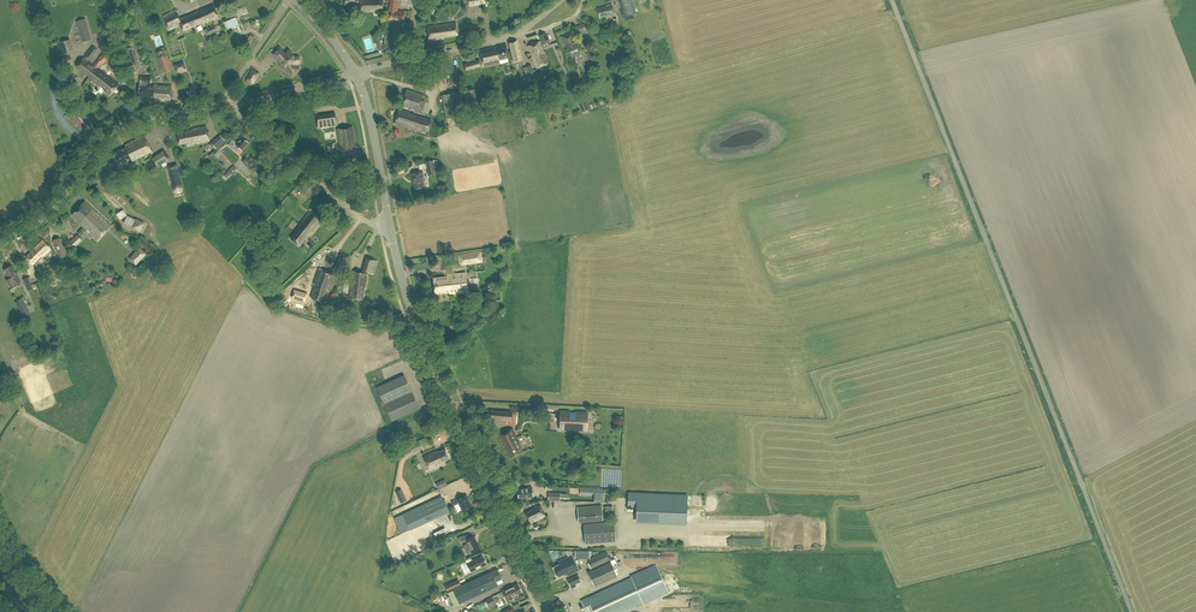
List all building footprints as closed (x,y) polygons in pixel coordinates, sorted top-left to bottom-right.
[(360,0),(359,0),(355,0),(356,2),(360,2),(360,12),(373,12),(373,11),(383,11),(383,0),(360,0)] [(397,11),(398,1),(393,0),(390,0),(387,19),(388,20),(398,22),(398,21),(403,22),(405,12),(397,11)] [(630,0),(621,0),(620,0),(624,17),(633,14),(630,0)] [(195,12),(187,16),(191,27),(202,23),(204,24),(219,18),(214,4),(195,11),(195,12)] [(613,14),(611,5),(611,4),(605,5),(605,7),(598,8),(600,17),(613,14)] [(176,9),(163,15),(168,30),(180,25),(183,30),(191,27),(187,16),(180,18),(176,9)] [(227,30),(240,25),(236,14),(223,20),(227,30)] [(92,39),(86,18),(76,21),(82,42),(92,39)] [(455,23),(427,27),(428,41),(443,39),(442,37),(457,35),(455,23)] [(584,23),(578,25),(581,32),(587,30),(584,23)] [(210,35),(218,31),(215,25),(206,28),(206,29),(204,30),(206,34),(209,33),(210,35)] [(545,33),(538,36),(541,43),(540,44),(542,48),(550,45),(548,40),(545,33)] [(574,52),(573,50),(577,48),(574,40),(572,33),(560,38),(563,45),(564,44),(567,52),(568,52),(569,54),(571,55),(574,54),(574,52)] [(74,51),(70,39),(57,43),(60,55),(74,51)] [(521,60),(516,41),(509,43),(514,62),(521,60)] [(539,41),(526,47),(528,51),(530,51),(532,57),(542,53),(544,52),(542,48),(540,44),(539,41)] [(497,60),(509,57),(506,45),(496,47),(496,48),(493,48),(480,51),(483,66),(498,63),(497,60)] [(84,57),(77,66),(90,77),(96,68),(97,68),(100,64),(97,61),(94,64),(95,64),(94,65),(88,61),(90,59),(91,59),(98,50),(93,46),(85,55),(86,56),(85,58),(84,57)] [(137,64),(132,47),(123,49),(128,67),(137,64)] [(285,68),(288,72),(289,72),(292,76),(299,69),(296,65),(299,63),(299,62),(300,62),(300,61),(300,60),(300,59),(300,58),(299,58),(299,57),(298,57),(297,57),(296,57),(295,57),(295,58),(289,51),(286,54),(280,48),(273,54),(281,64),(280,65),(280,66),(280,67),(281,68),(282,68),(282,69),(283,69),(284,68),(285,68)] [(109,56),(104,52),(97,61),(100,64),(103,61),(104,62),(109,56)] [(532,57),(532,58),(536,68),(547,63),(545,57),(546,57),(544,52),(542,53),(532,57)] [(163,66),(170,63),(167,56),(161,58),(163,66)] [(467,70),(481,66),(479,59),(464,64),(465,71),(467,70)] [(175,65),(177,72),(186,69),(184,63),(175,65)] [(90,77),(94,80),(93,81),(99,86),(110,95),(118,84),(104,73),(97,68),(96,68),(90,77)] [(247,80),(253,83),(259,74),(253,70),(247,80)] [(143,82),(143,85),(140,85),(139,97),(156,98),(157,98),(157,85),(157,84),(154,84),(154,86),(148,85),(148,82),(151,82),(151,77),(141,76),(141,81),(143,82)] [(171,101),(172,86),(172,85),(157,84),(157,85),(157,98),(156,98),(156,100),(171,101)] [(424,95),(406,89),(405,94),(404,94),(400,105),(421,112),(422,108),(424,109),(426,102),(422,100),(424,95)] [(441,94),(446,117),(464,114),(459,90),(441,94)] [(581,109),(587,107),(581,93),(575,96),(581,109)] [(412,113),(399,109),(395,123),(413,129),(414,126),(428,131),(431,120),(416,115),(416,114),(412,113)] [(321,116),(317,117),(318,127),(337,125),(335,114),(331,114),(332,122),(322,123),(321,116)] [(209,141),(206,126),(193,129),(193,130),(177,133),(179,144),(195,141),(196,143),(209,141)] [(352,127),(336,130),(339,147),(340,147),(342,155),(357,152),(352,127)] [(129,164),(153,153),(144,136),(126,145),(126,148),(114,154),(120,165),(127,162),(129,164)] [(241,149),(242,150),(248,142),(242,137),(236,144),(234,143),(235,142),(232,140),(228,145),(237,153),(241,149)] [(169,159),(164,151),(152,159),(157,167),(169,159)] [(243,161),(249,167),(253,162),(247,157),(243,161)] [(426,164),(427,168),(428,175),(436,174),(433,160),(426,162),(426,164)] [(227,171),(223,175),(226,179),(236,170),(235,170),(232,167),(227,171)] [(172,172),(174,181),(180,180),(178,170),(172,172)] [(415,189),(418,189),(419,190),(421,189),(421,188),(425,188),(424,182),(423,172),(411,174),(413,184),(414,184),(415,189)] [(300,202),(304,205),(310,197),(306,194),(300,202)] [(111,226),(85,201),(72,215),(80,222),(79,223),(97,240),(111,226)] [(310,232),(311,233),(323,218),(311,208),(298,225),(300,226),(291,238),(299,245),(310,232)] [(127,215),(123,223),(140,231),(144,223),(127,215)] [(75,247),(82,240),(77,235),(70,241),(75,247)] [(44,256),(51,249),(41,238),(33,246),(35,248),(43,256),(44,256)] [(55,246),(59,254),(66,251),(63,243),(55,246)] [(36,260),(37,262),(44,256),(43,256),(35,248),(26,257),(32,264),(36,260)] [(140,249),(135,254),(140,259),(145,254),(140,249)] [(315,284),(311,298),(322,302),(326,290),(327,290),(329,285),(330,286),(334,274),(342,277),(351,257),(341,253),(333,272),(319,268),(314,284),(315,284)] [(460,264),(473,262),(472,253),(458,255),(460,264)] [(17,275),(11,266),(4,270),(10,279),(7,280),(11,287),(20,282),(16,275),(17,275)] [(351,285),(349,298),(363,300),(364,288),(365,288),(367,272),(353,270),(351,284),(351,285)] [(468,291),(466,273),(448,275),(448,276),(433,278),(435,293),(450,292),(450,293),(468,291)] [(44,280),(38,282),(44,298),(50,296),(44,280)] [(291,299),(305,304),(307,297),(293,292),(291,299)] [(28,308),(22,298),(15,302),(21,312),(28,308)] [(420,409),(411,391),(404,374),(376,387),(392,422),(420,409)] [(559,428),(587,430),(588,418),(588,412),(576,411),(576,413),(570,412),(570,411),(560,411),(560,417),(559,428)] [(507,412),(506,421),(506,424),(517,424),(518,412),(507,412)] [(523,452),(512,428),(498,435),(505,451),(507,450),(510,458),(523,452)] [(420,449),(417,443),(410,447),(412,452),(420,449)] [(437,451),(423,457),(429,470),(443,464),(442,462),(449,458),(445,449),(438,453),(437,451)] [(518,490),(518,493),(519,499),(533,497),(531,487),(522,488),(522,489),(518,490)] [(593,494),(593,492),(602,492),(602,489),(580,488),(580,496),(592,496),(592,494),(593,494)] [(560,493),(549,492),(548,500),(549,500),(560,500),(560,493)] [(636,520),(686,522),(687,496),(652,494),(652,493),(628,492),(628,507),(637,507),(636,520)] [(410,530),(432,520),(449,512),(444,500),(443,500),(441,496),(403,514),(394,518),(401,534),(410,530)] [(471,506),(467,497),(465,498),(464,496),(451,502),(453,506),(459,503),(462,510),(471,506)] [(542,509),(540,504),(533,508),(530,509),(530,510),(525,513),(529,521),(533,520),(533,522),(545,516),(544,512),(543,513),(541,509),(542,509)] [(577,508),(578,523),(603,521),(602,506),(577,508)] [(584,524),(585,543),(615,541),(614,522),(584,524)] [(468,555),(472,553),(480,549),(474,536),(470,538),(468,534),(459,538),(461,542),(466,540),(468,544),(464,546),(468,555)] [(587,559),(592,569),(610,561),(605,551),(590,558),(587,559)] [(579,570),(572,555),(559,561),(559,564),(553,567),(557,577),(565,574),(565,575),(567,574),(568,575),(579,570)] [(461,562),(464,569),(469,567),(471,571),(486,564),(486,563),(486,562),(485,560),(484,559),(483,556),(472,561),(471,557),(461,562)] [(617,576),(610,561),(588,572),(594,586),(617,576)] [(643,603),(668,592),(655,565),(631,577),(586,598),(581,601),(586,611),(592,611),(593,611),(623,611),(643,603)] [(498,586),(496,581),(501,578),(497,569),(453,590),(459,604),(498,586)] [(581,581),(578,574),(567,579),(570,586),(581,581)] [(447,591),(461,585),(459,579),(445,586),(447,591)] [(416,592),(422,594),(425,586),(419,584),(416,592)] [(518,584),(505,589),(502,591),(502,592),(492,596),(493,596),(486,600),(488,606),(496,602),(498,606),(503,604),(503,603),(507,601),(513,598),(517,596),(517,595),(522,592),(518,584)] [(448,593),(454,606),(459,604),(453,590),(448,593)]
